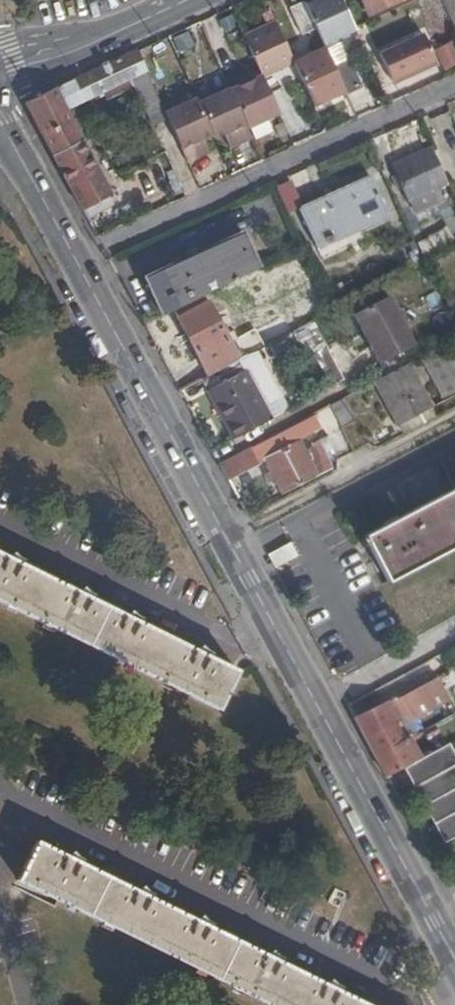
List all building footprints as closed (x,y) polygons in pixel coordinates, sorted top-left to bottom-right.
[(357,34),(341,0),(307,0),(303,2),(288,9),(300,36),(315,29),(324,49),(357,34)] [(400,0),(364,0),(370,13),(400,0)] [(443,1),(454,29),(454,0),(445,0),(443,1)] [(293,64),(274,24),(243,38),(259,73),(261,77),(262,79),(293,64)] [(423,34),(380,52),(394,84),(437,66),(423,34)] [(436,50),(446,70),(454,65),(454,47),(452,42),(436,50)] [(332,66),(324,49),(293,64),(313,107),(344,92),(345,94),(360,87),(347,60),(332,66)] [(28,103),(84,208),(109,195),(66,110),(105,92),(108,99),(135,87),(154,126),(168,120),(165,114),(137,52),(28,103)] [(261,77),(259,73),(247,78),(248,83),(261,77)] [(248,83),(229,90),(247,128),(278,115),(262,79),(261,77),(248,83)] [(195,142),(202,138),(212,133),(215,138),(224,134),(232,130),(238,143),(251,137),(247,128),(229,90),(199,103),(196,99),(165,114),(168,120),(188,163),(201,156),(195,142)] [(232,130),(224,134),(230,147),(238,143),(232,130)] [(195,142),(201,156),(209,152),(202,138),(195,142)] [(408,201),(447,183),(431,147),(392,164),(395,172),(401,184),(408,201)] [(395,187),(401,184),(395,172),(389,174),(395,187)] [(388,216),(370,178),(301,209),(318,247),(388,216)] [(429,238),(438,257),(454,249),(444,230),(429,238)] [(144,279),(162,316),(174,310),(204,295),(259,268),(242,232),(144,279)] [(208,375),(239,359),(204,295),(174,310),(208,375)] [(421,343),(395,296),(360,314),(386,363),(421,343)] [(445,356),(440,347),(422,356),(445,399),(454,394),(454,376),(445,356)] [(445,356),(454,376),(454,351),(445,356)] [(408,363),(376,381),(398,425),(431,407),(408,363)] [(211,389),(237,438),(275,418),(248,371),(211,389)] [(331,405),(341,427),(353,421),(342,399),(331,405)] [(403,434),(436,417),(431,407),(398,425),(403,434)] [(320,429),(313,415),(221,464),(228,477),(265,458),(283,492),(331,467),(328,459),(334,455),(331,450),(311,460),(300,439),(320,429)] [(340,455),(352,448),(341,427),(329,434),(340,455)] [(360,540),(363,546),(368,544),(388,581),(454,546),(454,490),(360,540)] [(290,542),(267,554),(275,568),(297,556),(290,542)] [(218,711),(239,671),(209,657),(212,650),(200,641),(194,649),(140,622),(143,616),(131,608),(126,615),(91,598),(94,591),(81,582),(74,590),(22,563),(24,557),(12,548),(6,556),(0,553),(0,603),(218,711)] [(431,681),(360,721),(389,775),(404,767),(420,758),(410,737),(404,740),(395,723),(440,699),(431,681)] [(404,767),(444,841),(454,835),(454,759),(447,744),(420,758),(404,767)] [(267,1004),(368,1004),(340,991),(342,986),(332,977),(326,984),(280,961),(283,956),(273,947),(265,954),(209,926),(212,920),(202,913),(196,920),(149,896),(152,890),(142,882),(135,889),(80,862),(83,856),(70,847),(63,854),(36,841),(17,881),(267,1004)]
